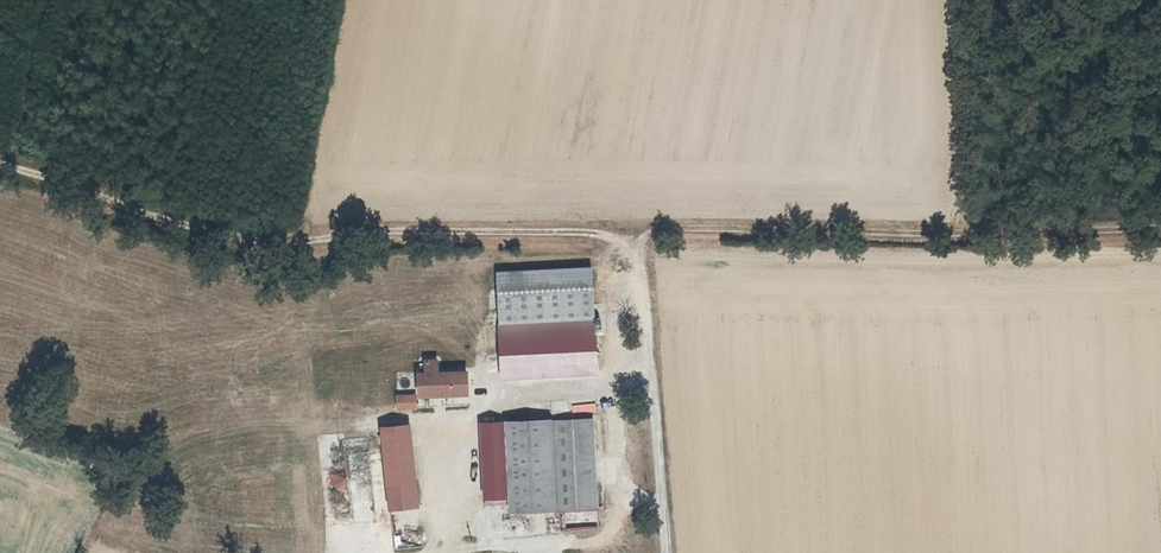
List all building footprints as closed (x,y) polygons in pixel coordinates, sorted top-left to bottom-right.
[(531,331),(589,330),(588,279),(497,280),(497,332),(531,331)] [(531,331),(529,379),(590,379),(589,330),(531,331)] [(498,379),(529,379),(531,331),(497,332),(498,379)] [(413,398),(463,398),(463,379),(433,378),(432,366),(418,365),(418,379),(413,379),(413,398)] [(495,365),(487,365),(487,380),(495,380),(495,365)] [(529,389),(529,379),(498,379),(498,389),(529,389)] [(529,379),(529,389),(590,388),(590,379),(529,379)] [(393,411),(414,410),(413,400),(393,401),(393,411)] [(566,408),(544,408),(544,417),(566,417),(566,408)] [(499,515),(587,514),(584,425),(528,426),(495,426),(499,503),(499,515)] [(476,504),(499,503),(495,426),(474,426),(476,504)] [(398,510),(409,509),(404,428),(378,430),(387,511),(398,510)]
